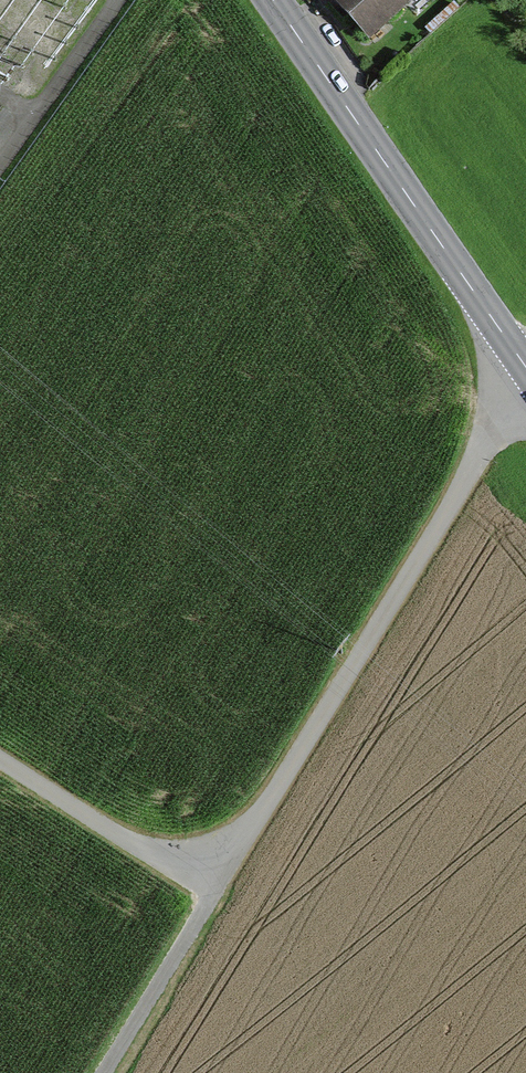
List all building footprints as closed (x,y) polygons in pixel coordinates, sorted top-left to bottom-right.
[(326,3),(360,44),(413,0),(329,0),(326,3)]
